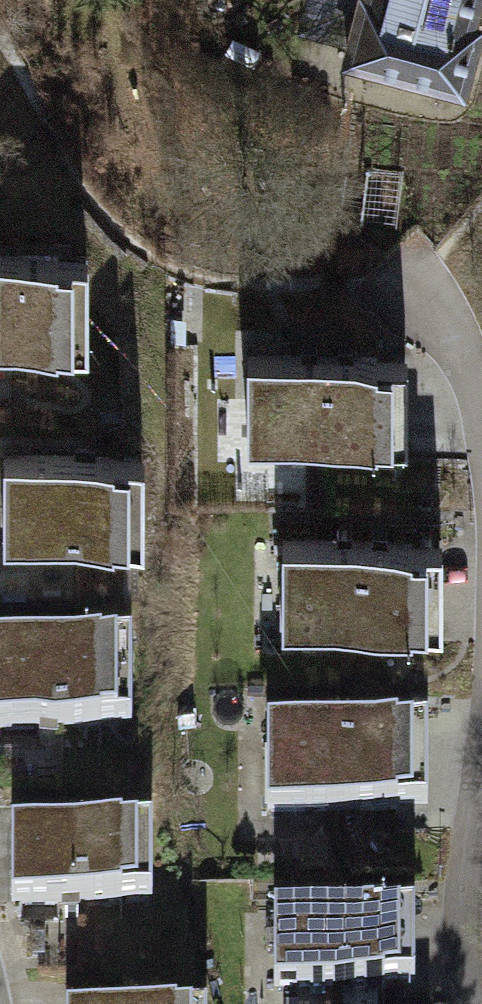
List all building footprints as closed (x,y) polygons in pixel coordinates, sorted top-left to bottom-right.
[(336,49),(467,79),(481,14),(481,0),(347,0),(336,49)] [(0,253),(0,343),(86,342),(85,252),(0,253)] [(404,353),(246,356),(247,439),(406,436),(404,353)] [(142,448),(4,450),(6,537),(143,535),(142,448)] [(437,543),(280,544),(281,628),(438,627),(437,543)] [(0,641),(0,726),(132,723),(130,638),(0,641)] [(424,726),(265,728),(267,809),(425,807),(424,726)] [(148,823),(9,826),(11,902),(150,899),(148,823)] [(412,912),(274,911),(273,985),(411,986),(412,912)]
